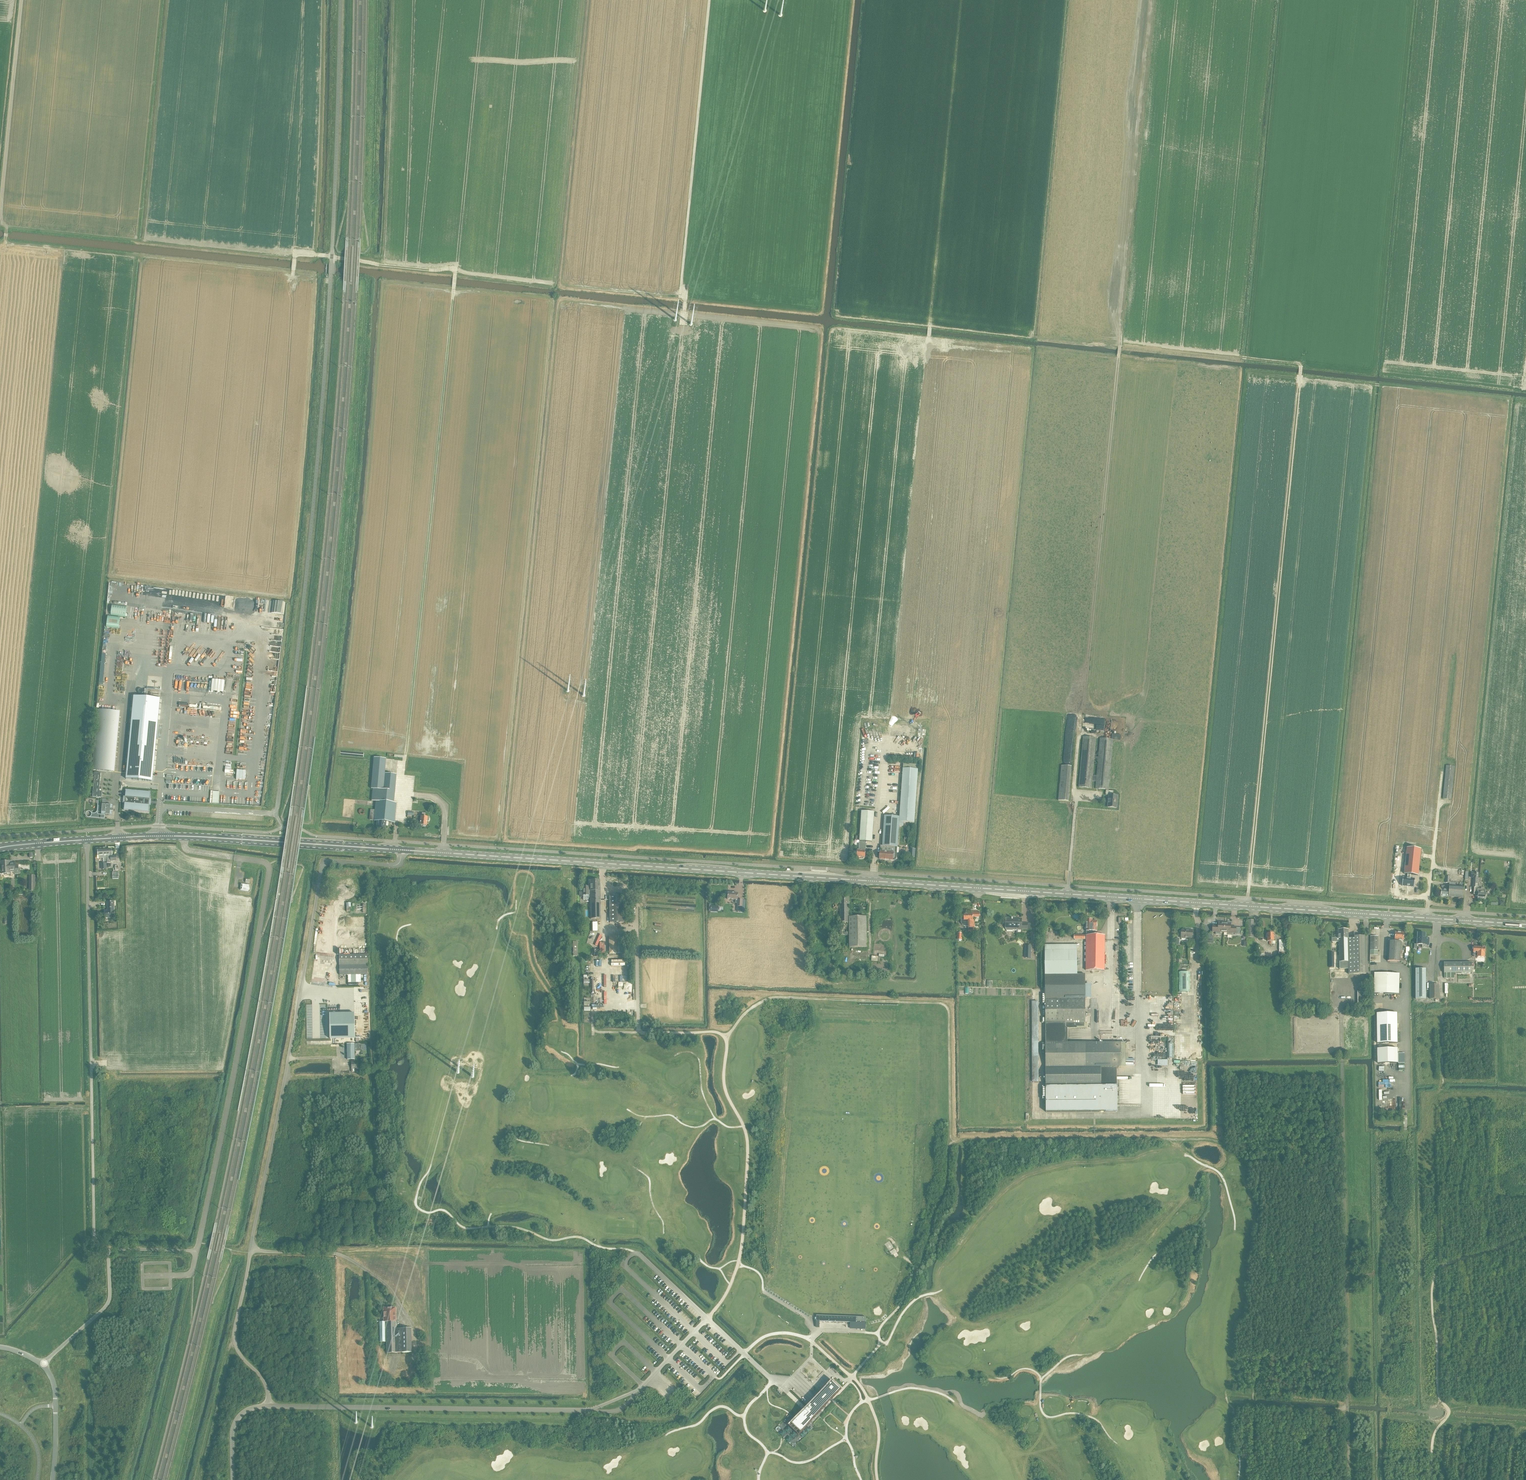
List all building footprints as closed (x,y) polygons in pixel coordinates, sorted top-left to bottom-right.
[(112,604),(111,615),(125,617),(127,606),(112,604)] [(108,616),(106,627),(119,629),(120,618),(108,616)] [(134,696),(126,779),(152,781),(160,699),(134,696)] [(1092,788),(1092,781),(1096,782),(1096,789),(1106,790),(1105,795),(1109,795),(1108,807),(1117,808),(1118,796),(1113,795),(1113,791),(1108,790),(1113,740),(1120,741),(1121,735),(1112,734),(1111,740),(1100,739),(1098,757),(1094,757),(1096,738),(1083,737),(1079,787),(1092,788)] [(374,758),(371,789),(373,789),(372,801),(376,801),(394,803),(396,775),(385,774),(386,759),(374,758)] [(1058,801),(1068,801),(1071,767),(1061,766),(1058,801)] [(1443,798),(1451,799),(1454,767),(1446,766),(1443,798)] [(903,769),(900,814),(915,815),(918,770),(903,769)] [(95,772),(92,797),(102,798),(102,792),(99,791),(101,773),(95,772)] [(125,790),(124,810),(149,812),(150,792),(125,790)] [(374,818),(374,821),(377,821),(376,830),(385,831),(385,828),(386,822),(394,823),(396,803),(394,803),(376,801),(375,812),(374,818)] [(102,804),(101,814),(112,815),(112,812),(113,812),(114,809),(112,809),(113,805),(102,804)] [(860,841),(872,842),(874,812),(862,811),(860,841)] [(420,825),(427,826),(427,821),(429,821),(429,818),(428,817),(425,817),(426,814),(423,814),(422,817),(421,817),(420,825)] [(885,816),(883,846),(898,847),(899,826),(903,826),(903,822),(914,823),(915,815),(900,814),(900,817),(885,816)] [(866,845),(866,843),(859,842),(859,850),(858,850),(857,856),(865,857),(866,851),(865,851),(866,845)] [(883,846),(880,846),(879,859),(890,860),(890,861),(891,860),(892,860),(894,860),(895,860),(896,860),(896,859),(897,858),(897,857),(898,847),(883,846)] [(1407,848),(1404,874),(1408,874),(1411,875),(1418,875),(1421,849),(1407,848)] [(106,850),(97,851),(98,859),(103,858),(103,862),(107,862),(106,850)] [(111,850),(106,850),(107,862),(107,863),(111,863),(111,861),(116,861),(116,856),(112,856),(111,850)] [(10,861),(1,862),(1,874),(4,874),(7,874),(10,874),(10,872),(14,872),(14,873),(15,874),(19,874),(20,873),(20,869),(19,869),(14,869),(14,864),(10,864),(10,862),(10,861)] [(1471,872),(1471,877),(1473,878),(1473,887),(1472,887),(1472,894),(1475,895),(1475,894),(1476,894),(1476,896),(1478,897),(1478,899),(1485,900),(1486,893),(1485,893),(1485,889),(1483,889),(1483,888),(1481,887),(1481,889),(1478,889),(1477,889),(1477,886),(1478,878),(1478,873),(1471,872)] [(1403,878),(1402,886),(1414,887),(1415,879),(1410,878),(1411,875),(1408,874),(1407,878),(1403,878)] [(1445,883),(1449,883),(1448,890),(1446,890),(1447,886),(1442,886),(1441,889),(1441,896),(1463,898),(1464,887),(1455,886),(1455,882),(1449,882),(1450,876),(1446,876),(1445,883)] [(589,900),(588,894),(590,894),(591,919),(600,919),(600,880),(590,881),(590,890),(589,890),(589,887),(583,887),(583,892),(579,892),(579,895),(582,896),(582,897),(583,897),(583,900),(589,900)] [(736,900),(735,903),(737,903),(737,906),(742,906),(742,899),(737,899),(738,893),(728,892),(727,899),(736,900)] [(610,896),(610,923),(625,923),(624,896),(610,896)] [(834,903),(834,925),(840,925),(840,935),(849,935),(850,947),(867,947),(867,917),(866,903),(855,904),(854,904),(854,917),(850,917),(849,897),(840,897),(840,903),(834,903)] [(107,911),(104,911),(104,918),(114,918),(114,902),(107,902),(107,911)] [(968,928),(975,928),(974,920),(973,920),(973,917),(979,917),(979,912),(973,912),(973,914),(961,914),(961,922),(961,923),(961,924),(962,925),(963,925),(964,926),(965,926),(967,926),(968,926),(968,928)] [(1005,930),(1013,931),(1013,930),(1017,930),(1017,929),(1021,929),(1027,929),(1031,929),(1032,923),(1027,923),(1021,923),(1022,919),(1013,919),(1013,918),(1012,918),(1006,918),(1005,927),(1005,930)] [(1097,927),(1097,921),(1093,921),(1093,919),(1086,919),(1086,931),(1086,935),(1086,970),(1104,971),(1105,935),(1095,935),(1095,931),(1097,931),(1097,927)] [(1221,932),(1224,933),(1224,923),(1222,922),(1219,922),(1220,922),(1219,922),(1218,926),(1216,926),(1216,925),(1213,925),(1212,932),(1216,932),(1216,934),(1220,935),(1221,932)] [(1224,923),(1224,933),(1228,933),(1227,935),(1232,936),(1232,933),(1235,933),(1235,934),(1239,935),(1240,928),(1236,928),(1236,927),(1232,926),(1232,927),(1231,927),(1231,923),(1230,923),(1230,922),(1227,922),(1227,923),(1224,923)] [(1181,938),(1192,938),(1192,930),(1188,929),(1188,931),(1181,930),(1181,938)] [(1338,935),(1338,937),(1339,938),(1339,939),(1337,939),(1337,938),(1332,938),(1332,942),(1339,942),(1340,969),(1348,969),(1349,974),(1366,974),(1365,937),(1353,937),(1353,938),(1348,938),(1348,930),(1339,930),(1339,934),(1338,935)] [(1387,961),(1400,962),(1401,940),(1403,940),(1404,933),(1395,932),(1394,940),(1397,940),(1397,942),(1388,941),(1387,961)] [(1267,934),(1266,934),(1266,937),(1267,937),(1267,941),(1269,941),(1269,944),(1269,945),(1275,944),(1275,941),(1274,941),(1274,933),(1267,933),(1267,934)] [(1418,933),(1417,945),(1422,945),(1422,947),(1427,948),(1427,945),(1429,945),(1429,938),(1425,938),(1425,934),(1418,933)] [(609,936),(610,954),(618,954),(618,936),(609,936)] [(1287,957),(1287,940),(1279,940),(1279,952),(1278,952),(1279,957),(1287,957)] [(1045,993),(1042,993),(1042,1003),(1045,1003),(1045,1017),(1042,1017),(1042,1022),(1045,1022),(1046,1042),(1042,1042),(1042,1052),(1046,1052),(1045,1085),(1116,1085),(1116,1066),(1121,1066),(1121,1042),(1066,1042),(1066,1027),(1077,1027),(1077,1026),(1084,1026),(1084,1022),(1085,1022),(1085,973),(1077,974),(1077,944),(1045,944),(1045,993)] [(1473,957),(1477,957),(1484,957),(1485,953),(1485,947),(1473,947),(1473,953),(1474,953),(1473,957)] [(368,954),(339,955),(339,975),(348,975),(358,975),(368,974),(368,954)] [(1472,963),(1444,963),(1444,978),(1454,978),(1454,973),(1457,973),(1457,974),(1472,973),(1472,963)] [(1425,969),(1416,969),(1416,999),(1426,999),(1425,969)] [(1178,972),(1178,992),(1190,992),(1190,972),(1178,972)] [(1374,993),(1399,994),(1399,974),(1374,973),(1374,993)] [(1457,974),(1457,982),(1472,982),(1472,974),(1457,974)] [(358,975),(348,975),(348,985),(358,985),(358,982),(358,975)] [(1430,985),(1430,999),(1439,999),(1439,985),(1430,985)] [(1365,1000),(1348,1000),(1348,1008),(1366,1008),(1365,1000)] [(354,1013),(329,1014),(330,1039),(355,1038),(354,1013)] [(1397,1013),(1377,1013),(1377,1043),(1397,1043),(1397,1013)] [(359,1044),(347,1044),(347,1060),(351,1060),(351,1072),(363,1072),(363,1064),(358,1064),(358,1062),(355,1062),(354,1048),(359,1048),(359,1044)] [(1397,1048),(1377,1049),(1377,1063),(1397,1063),(1397,1048)] [(384,1322),(380,1322),(380,1342),(385,1342),(385,1322),(386,1322),(387,1353),(397,1353),(411,1353),(411,1328),(396,1329),(396,1308),(384,1308),(384,1322)] [(797,1416),(791,1423),(801,1432),(811,1422),(842,1389),(832,1380),(797,1416)]
